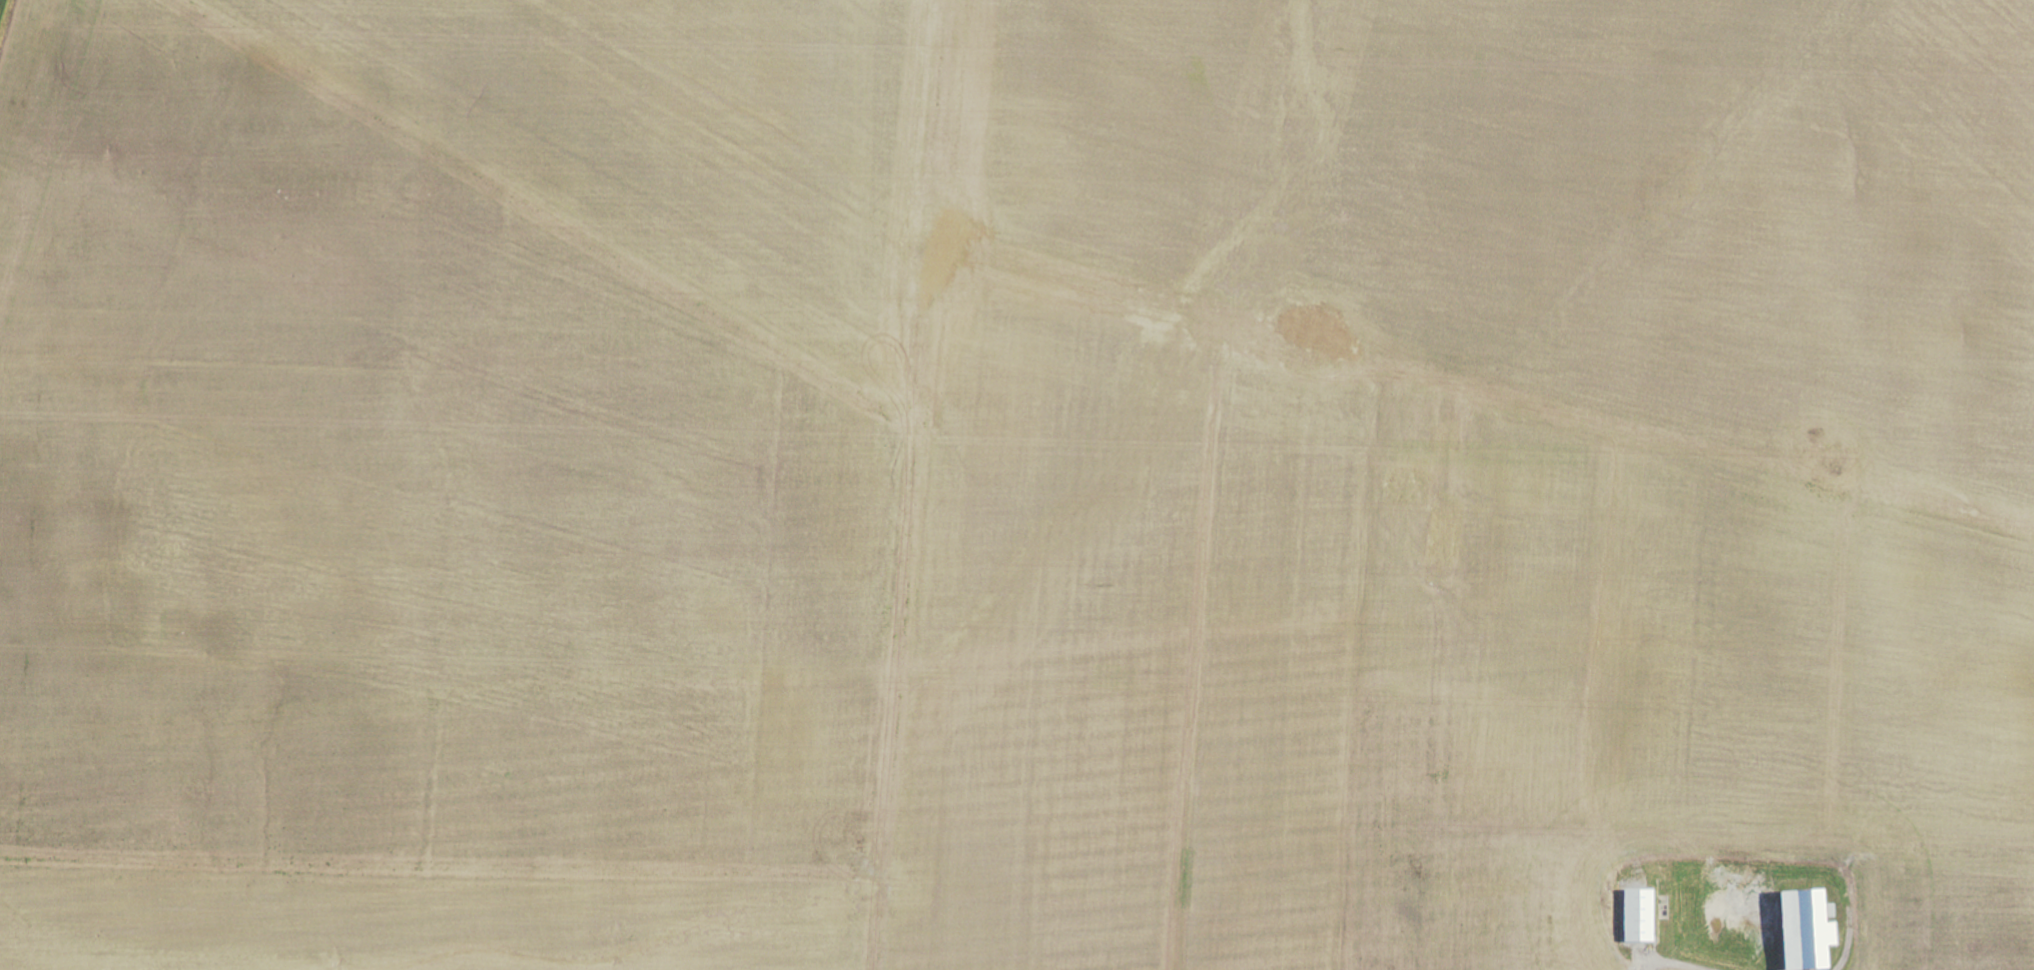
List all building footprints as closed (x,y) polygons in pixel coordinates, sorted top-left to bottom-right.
[(1654,888),(1624,888),(1624,941),(1654,941),(1654,888)] [(1838,944),(1837,921),(1826,921),(1824,888),(1781,890),(1785,969),(1828,967),(1827,945),(1838,944)]
